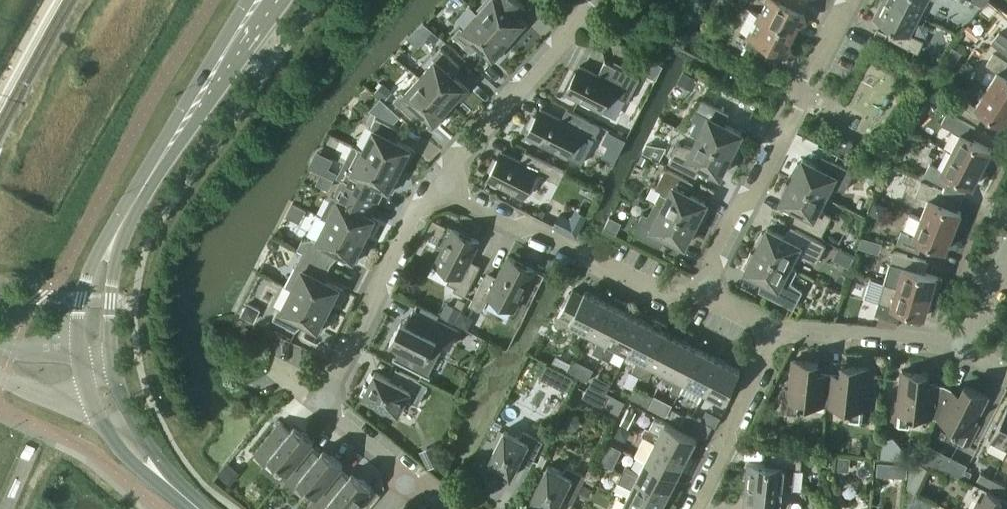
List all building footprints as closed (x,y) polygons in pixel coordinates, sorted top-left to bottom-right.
[(479,12),(509,38),(516,30),(520,33),(528,24),(517,15),(525,6),(518,0),(489,0),(479,12)] [(760,15),(793,31),(798,23),(806,20),(803,12),(799,10),(803,1),(807,3),(808,1),(805,0),(768,0),(760,15)] [(890,0),(883,0),(875,17),(895,27),(889,38),(918,53),(924,41),(910,33),(919,15),(890,0)] [(919,15),(927,0),(890,0),(919,15)] [(793,31),(760,15),(750,9),(740,29),(753,36),(748,47),(777,61),(778,59),(774,57),(778,49),(783,51),(791,49),(789,41),(793,31)] [(501,47),(509,38),(479,12),(463,29),(460,26),(452,35),(472,53),(480,44),(496,59),(504,50),(501,47)] [(999,32),(991,42),(1006,54),(1006,38),(999,32)] [(435,60),(420,77),(450,103),(457,95),(461,98),(469,89),(452,74),(460,66),(440,48),(432,57),(435,60)] [(987,88),(1006,101),(1006,76),(1006,62),(993,53),(986,64),(998,71),(987,88)] [(580,66),(566,92),(602,111),(611,93),(624,99),(628,101),(639,78),(636,77),(605,61),(598,75),(580,66)] [(684,70),(678,81),(693,89),(699,78),(684,70)] [(450,103),(420,77),(405,94),(402,91),(394,100),(413,117),(421,109),(438,124),(446,115),(442,112),(450,103)] [(1006,122),(1006,101),(987,88),(976,105),(965,98),(958,109),(978,122),(985,112),(1006,125),(1006,122)] [(701,98),(691,117),(704,127),(698,137),(731,154),(733,150),(737,152),(742,139),(739,138),(742,133),(719,121),(725,110),(701,98)] [(541,108),(527,135),(567,156),(569,153),(578,158),(583,161),(595,138),(601,126),(572,111),(567,122),(561,119),(541,108)] [(951,151),(982,167),(992,149),(970,138),(976,127),(947,112),(941,124),(960,133),(951,151)] [(364,150),(399,168),(405,158),(409,160),(414,149),(394,139),(399,129),(376,117),(370,127),(374,129),(364,150)] [(678,143),(668,162),(692,174),(697,164),(720,175),(723,170),(725,171),(733,160),(729,158),(731,154),(698,137),(693,148),(678,143)] [(853,142),(843,137),(837,147),(848,153),(853,142)] [(354,144),(337,177),(344,180),(342,183),(366,195),(367,191),(373,181),(393,191),(398,180),(394,178),(399,168),(364,150),(354,144)] [(502,151),(488,178),(524,197),(537,171),(547,176),(559,182),(565,170),(553,164),(531,153),(526,164),(502,151)] [(973,186),(982,167),(951,151),(942,169),(930,163),(924,175),(946,186),(951,175),(973,186)] [(788,177),(825,196),(831,183),(845,190),(855,171),(831,159),(826,170),(803,158),(800,163),(798,162),(788,177)] [(661,191),(655,203),(696,223),(697,220),(701,222),(706,209),(704,207),(706,202),(691,194),(696,183),(666,168),(656,187),(661,191)] [(784,195),(781,201),(804,212),(798,223),(822,235),(832,216),(819,207),(825,196),(792,179),(790,183),(786,181),(781,194),(784,195)] [(929,199),(921,217),(954,230),(961,211),(939,202),(943,191),(921,182),(916,194),(929,199)] [(332,194),(321,215),(328,219),(364,237),(369,227),(373,230),(379,219),(359,209),(364,198),(366,195),(342,183),(340,186),(335,196),(332,194)] [(643,213),(633,232),(656,244),(662,233),(685,245),(687,239),(690,241),(697,229),(694,227),(696,223),(655,203),(649,215),(643,213)] [(946,250),(954,230),(921,217),(921,218),(910,213),(903,228),(915,232),(914,236),(901,231),(897,243),(919,252),(923,241),(946,250)] [(302,240),(298,248),(303,251),(330,264),(337,250),(357,261),(363,250),(359,248),(364,237),(328,219),(318,240),(314,238),(302,240)] [(480,241),(453,228),(435,264),(452,272),(447,282),(455,286),(453,290),(465,296),(478,271),(467,265),(480,241)] [(762,232),(755,243),(758,245),(757,249),(789,265),(795,255),(817,262),(826,244),(796,229),(790,239),(767,228),(765,233),(762,232)] [(748,265),(746,270),(768,282),(763,293),(794,308),(803,290),(791,282),(797,270),(789,265),(757,249),(755,253),(751,251),(746,264),(748,265)] [(894,250),(885,282),(931,296),(931,294),(937,296),(942,278),(926,273),(930,261),(917,257),(894,250)] [(303,251),(285,285),(293,289),(328,307),(333,297),(338,299),(343,289),(323,279),(330,264),(303,251)] [(535,269),(508,256),(495,282),(484,277),(469,305),(481,311),(489,297),(514,310),(535,269)] [(871,278),(865,297),(879,301),(875,314),(898,321),(902,309),(925,316),(931,296),(885,282),(871,278)] [(328,307),(293,289),(282,310),(278,308),(273,319),(296,331),(302,320),(322,330),(327,320),(323,318),(328,307)] [(589,332),(605,301),(585,291),(584,294),(573,289),(559,316),(589,332)] [(624,311),(605,301),(589,332),(600,338),(593,352),(601,356),(624,311)] [(436,322),(413,311),(407,322),(401,320),(390,342),(402,348),(397,359),(394,358),(393,359),(430,378),(431,376),(428,375),(444,343),(451,346),(458,331),(437,320),(436,322)] [(644,321),(624,311),(601,356),(610,360),(617,346),(628,352),(644,321)] [(640,375),(663,330),(644,321),(628,352),(639,357),(632,371),(640,375)] [(682,340),(663,330),(640,375),(648,380),(655,366),(666,371),(682,340)] [(701,350),(682,340),(666,371),(677,377),(670,391),(678,395),(680,392),(701,350)] [(701,350),(680,392),(699,402),(705,391),(721,360),(701,350)] [(802,402),(826,405),(830,373),(818,372),(819,362),(793,359),(790,389),(785,388),(782,412),(801,414),(802,402)] [(721,360),(705,391),(725,401),(740,370),(721,360)] [(830,373),(826,405),(851,407),(849,419),(868,421),(870,397),(865,396),(869,367),(843,365),(842,375),(830,373)] [(428,385),(400,371),(395,381),(375,371),(363,395),(399,414),(406,398),(418,404),(428,385)] [(911,413),(935,416),(945,385),(927,383),(928,373),(902,371),(899,400),(894,399),(891,423),(910,425),(911,413)] [(960,393),(945,385),(935,416),(957,427),(952,438),(968,446),(979,425),(975,423),(988,396),(965,384),(960,393)] [(604,407),(610,396),(588,386),(583,396),(604,407)] [(990,440),(1006,448),(1006,407),(990,440)] [(688,412),(682,423),(707,436),(712,425),(688,412)] [(642,434),(687,457),(697,437),(656,417),(650,428),(646,426),(642,434)] [(310,445),(311,445),(314,440),(295,424),(291,429),(281,421),(254,453),(266,462),(271,456),(288,471),(289,471),(310,445)] [(520,437),(505,430),(487,465),(511,477),(521,458),(532,463),(543,441),(523,431),(520,437)] [(644,437),(635,454),(646,460),(677,476),(687,457),(642,434),(641,435),(644,437)] [(320,453),(311,445),(310,445),(289,471),(288,471),(283,477),(294,486),(299,480),(317,494),(318,495),(339,468),(339,469),(343,464),(324,448),(320,453)] [(749,463),(747,485),(793,490),(795,469),(801,470),(802,456),(772,453),(771,465),(749,463)] [(626,465),(622,473),(667,496),(668,494),(671,494),(674,489),(672,486),(677,476),(646,460),(640,472),(626,465)] [(582,483),(586,476),(567,466),(563,473),(548,465),(530,501),(547,508),(556,508),(564,493),(575,499),(582,483)] [(310,503),(317,508),(355,508),(372,487),(352,472),(349,476),(339,469),(339,468),(318,495),(317,494),(310,503)] [(990,486),(993,479),(981,472),(977,479),(990,486)] [(667,496),(622,473),(618,481),(632,488),(626,499),(646,508),(660,508),(667,496)] [(1006,485),(993,479),(990,486),(1002,492),(1006,485)] [(747,485),(744,507),(766,508),(791,508),(793,490),(747,485)] [(1002,497),(1002,498),(987,490),(981,501),(978,500),(974,508),(1006,508),(1006,500),(1002,497)] [(626,499),(621,508),(646,508),(626,499)]
